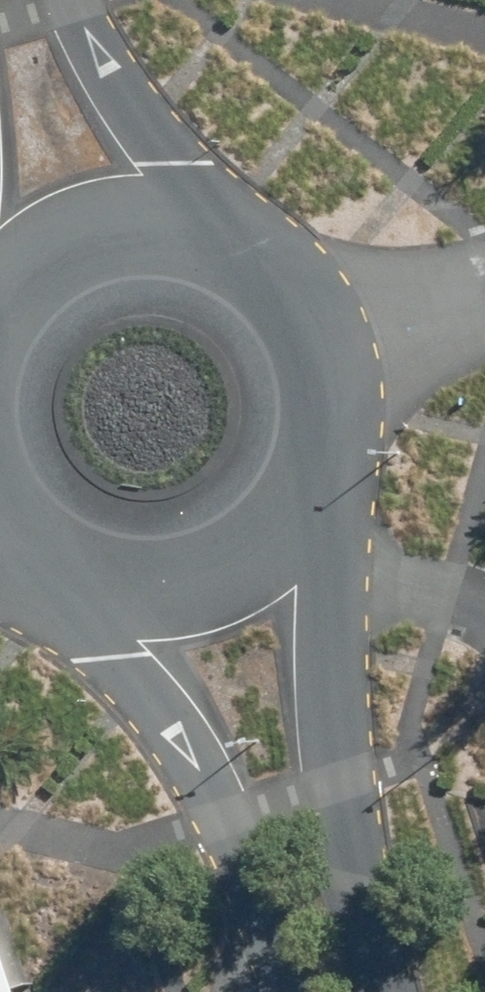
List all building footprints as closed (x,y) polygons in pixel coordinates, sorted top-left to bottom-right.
[(2,910),(0,911),(0,991),(30,991),(2,910)]
